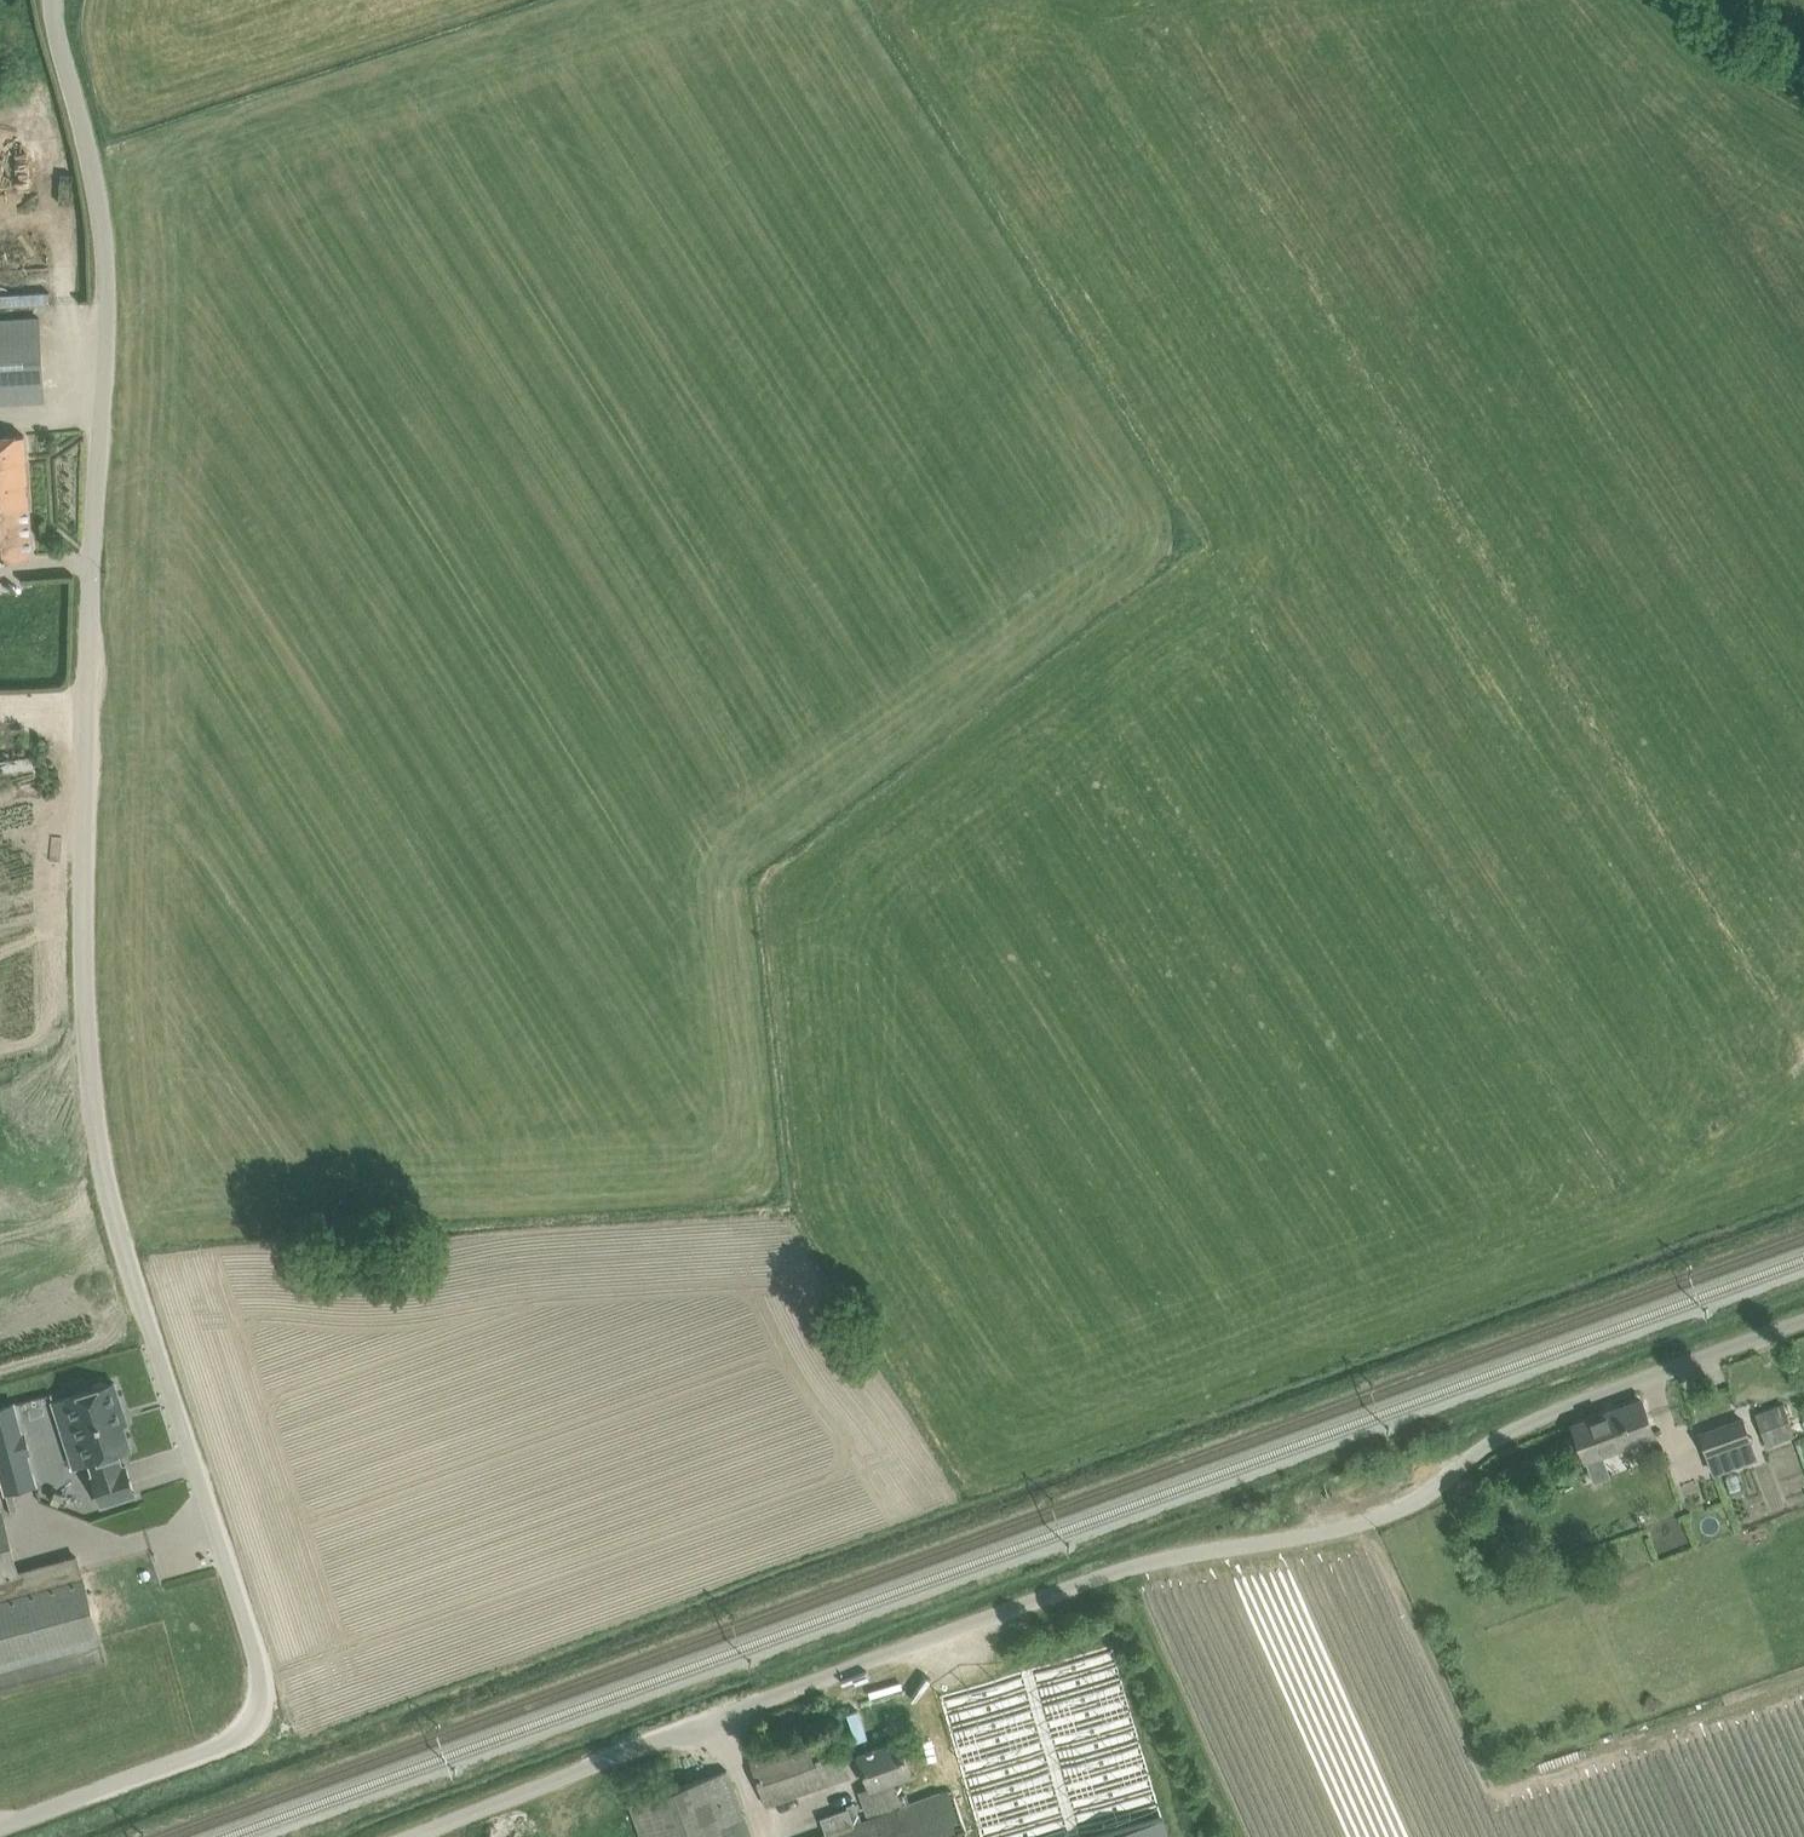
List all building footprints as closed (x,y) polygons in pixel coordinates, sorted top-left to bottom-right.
[(0,320),(0,402),(44,400),(39,317),(0,320)] [(32,554),(24,435),(0,436),(0,556),(32,554)] [(117,1411),(122,1409),(113,1383),(107,1385),(101,1382),(93,1385),(91,1390),(67,1398),(103,1502),(134,1491),(125,1466),(122,1467),(117,1451),(130,1447),(117,1411)] [(1572,1425),(1579,1443),(1585,1459),(1654,1434),(1641,1399),(1572,1425)] [(0,1405),(0,1480),(4,1494),(39,1484),(31,1456),(32,1455),(25,1430),(24,1430),(16,1401),(0,1405)] [(1755,1416),(1766,1442),(1793,1432),(1783,1405),(1755,1416)] [(1701,1434),(1709,1456),(1709,1457),(1751,1442),(1742,1419),(1701,1434)] [(99,1639),(76,1556),(17,1572),(1,1513),(0,1514),(0,1666),(99,1639)] [(750,1761),(758,1784),(765,1805),(850,1775),(834,1731),(750,1761)] [(870,1785),(857,1790),(865,1811),(890,1802),(899,1799),(891,1779),(910,1773),(898,1739),(859,1753),(867,1776),(870,1785)] [(638,1826),(642,1836),(751,1836),(727,1769),(630,1803),(638,1826)] [(970,1782),(855,1823),(850,1809),(822,1819),(827,1833),(817,1836),(989,1836),(970,1782)] [(1155,1818),(1087,1836),(1160,1836),(1155,1818)]
